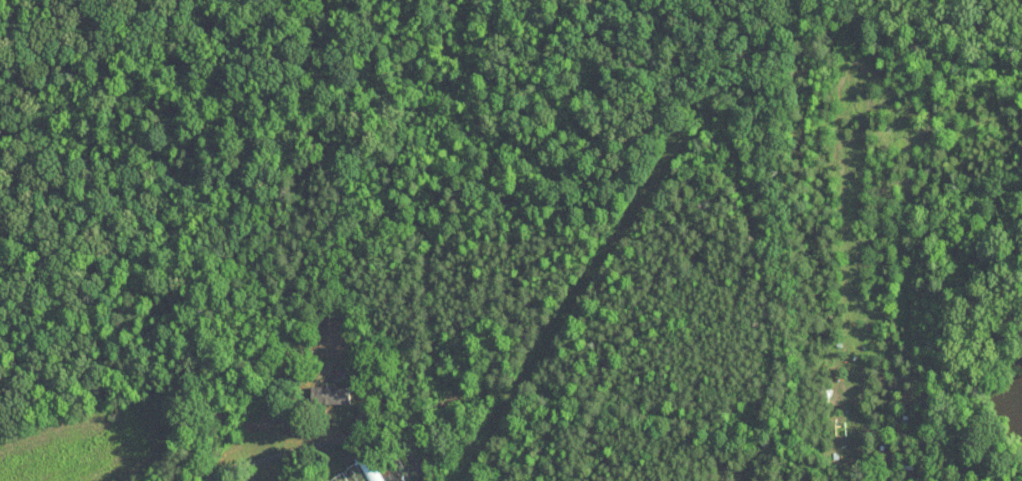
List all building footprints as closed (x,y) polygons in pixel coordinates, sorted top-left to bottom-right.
[(336,398),(336,380),(299,379),(298,396),(336,398)]
